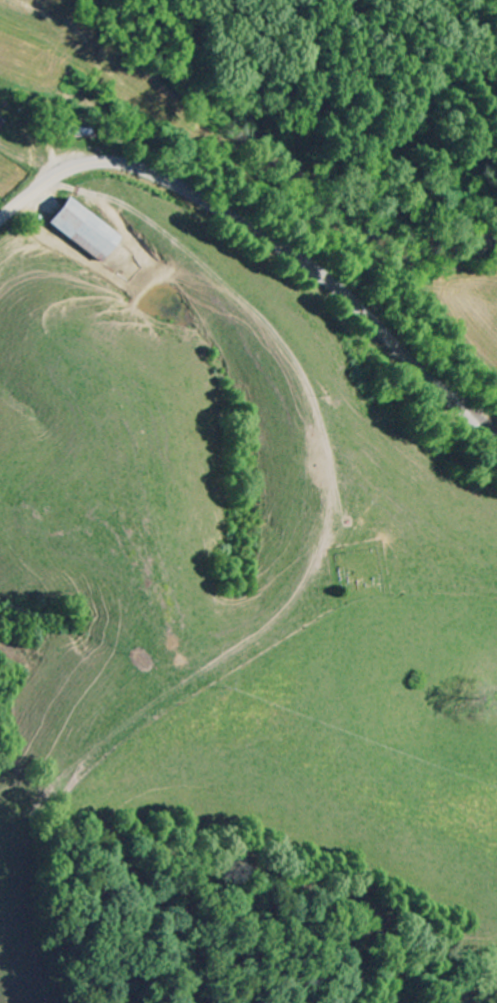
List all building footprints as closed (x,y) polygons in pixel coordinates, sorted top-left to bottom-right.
[(48,224),(93,259),(97,254),(104,260),(120,239),(68,198),(48,224)]
